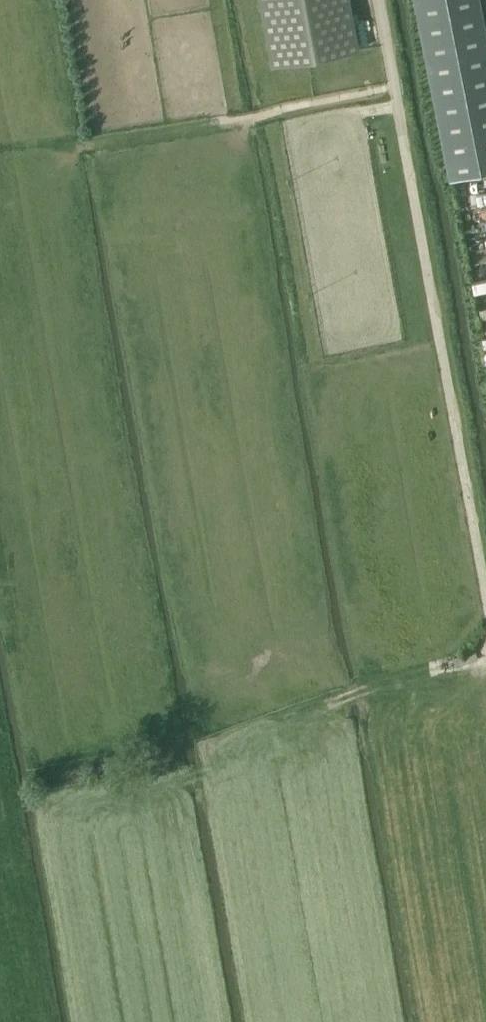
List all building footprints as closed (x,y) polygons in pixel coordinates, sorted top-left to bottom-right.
[(351,0),(258,0),(271,67),(360,50),(351,0)] [(450,178),(485,171),(485,29),(480,0),(415,0),(450,178)]
